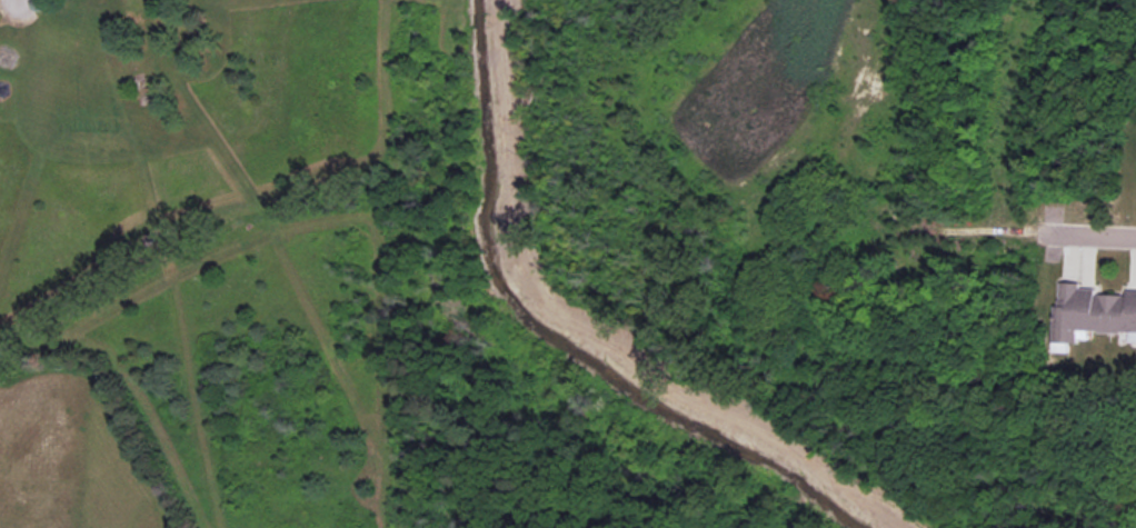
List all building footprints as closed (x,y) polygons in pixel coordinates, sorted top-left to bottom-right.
[(1127,290),(1127,295),(1096,294),(1096,289),(1081,288),(1081,283),(1060,282),(1060,305),(1054,305),(1053,343),(1078,343),(1079,339),(1089,339),(1089,331),(1135,333),(1135,290),(1127,290)]
